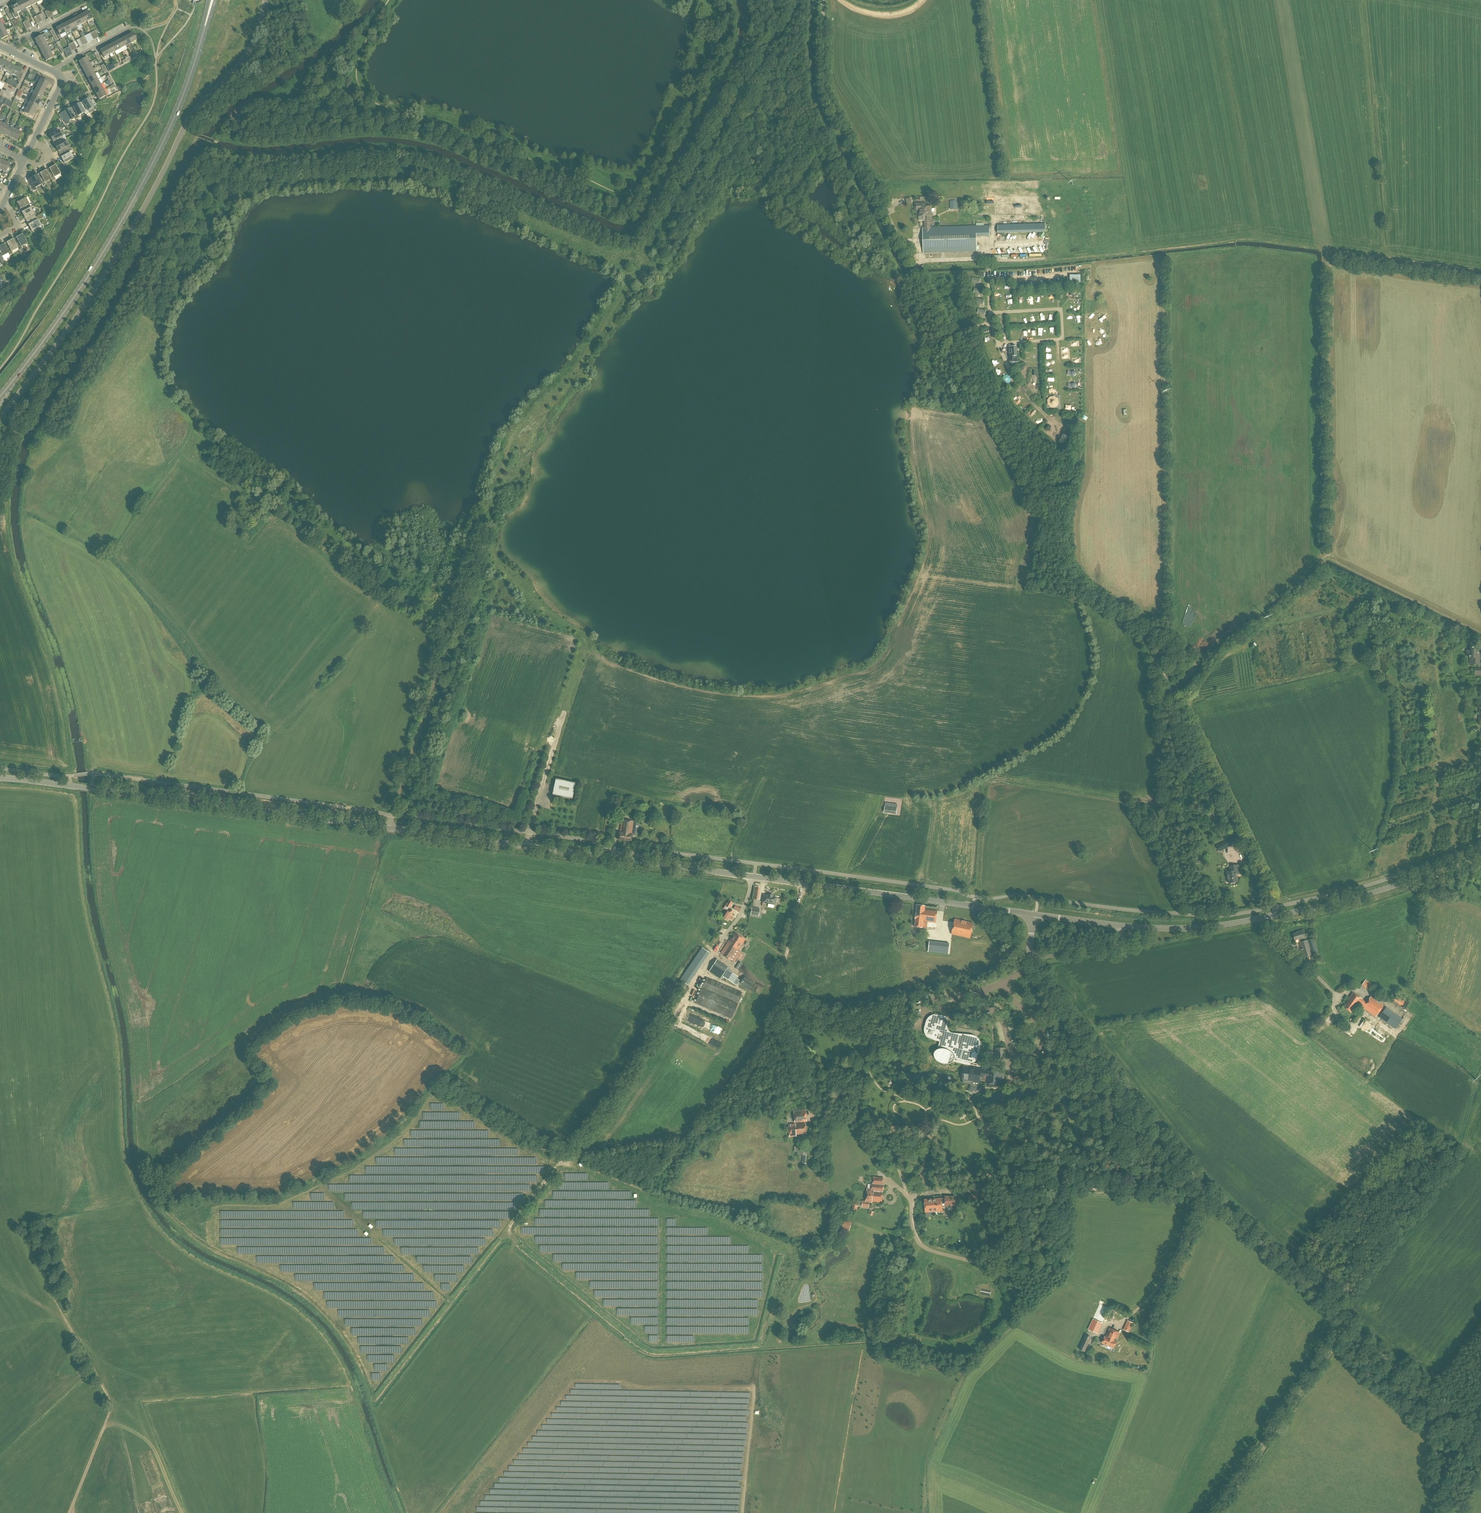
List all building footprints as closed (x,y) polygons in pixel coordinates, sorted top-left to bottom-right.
[(31,6),(28,0),(23,0),(22,1),(26,8),(31,6)] [(20,11),(26,8),(22,1),(16,3),(20,11)] [(16,3),(11,6),(14,13),(12,14),(15,18),(19,16),(17,13),(20,11),(16,3)] [(88,11),(83,14),(87,21),(92,18),(88,11)] [(83,14),(77,17),(81,24),(87,21),(83,14)] [(77,17),(72,19),(76,27),(81,24),(77,17)] [(72,19),(67,22),(71,30),(72,33),(78,30),(76,27),(72,19)] [(67,22),(61,25),(65,32),(71,30),(67,22)] [(60,35),(65,32),(61,25),(56,28),(60,35)] [(127,36),(131,43),(136,40),(132,33),(127,36)] [(37,45),(45,41),(42,35),(34,39),(37,45)] [(125,46),(131,43),(127,36),(121,38),(125,46)] [(125,46),(121,38),(116,41),(120,49),(122,52),(127,49),(125,46)] [(40,50),(48,46),(45,41),(37,45),(40,50)] [(115,52),(120,49),(116,41),(111,44),(115,52)] [(109,55),(115,52),(111,44),(105,47),(109,55)] [(43,55),(50,51),(48,46),(40,50),(43,55)] [(104,58),(109,55),(105,47),(100,50),(104,58)] [(46,61),(53,57),(50,51),(43,55),(46,61)] [(81,67),(89,63),(86,57),(79,61),(81,67)] [(7,71),(10,64),(5,62),(1,69),(7,71)] [(84,72),(92,68),(89,63),(81,67),(84,72)] [(12,74),(16,67),(10,64),(7,71),(10,73),(9,76),(11,77),(12,74)] [(12,74),(16,76),(14,79),(19,81),(23,74),(20,73),(22,70),(16,67),(12,74)] [(87,78),(95,74),(92,68),(84,72),(87,78)] [(90,83),(98,79),(95,74),(87,78),(90,83)] [(49,83),(46,82),(47,79),(39,75),(37,78),(40,79),(38,83),(35,81),(35,82),(33,81),(32,83),(34,84),(37,85),(46,89),(49,83)] [(93,88),(100,84),(98,79),(90,83),(93,88)] [(96,94),(103,90),(100,84),(93,88),(96,94)] [(43,94),(46,89),(37,85),(36,88),(33,87),(31,89),(34,91),(35,90),(43,94)] [(103,90),(96,94),(99,99),(106,95),(108,94),(106,89),(103,90)] [(40,100),(43,94),(35,90),(34,91),(33,94),(30,92),(29,95),(32,96),(40,100)] [(38,105),(40,100),(32,96),(30,99),(27,98),(26,100),(29,102),(29,101),(38,105)] [(89,98),(79,103),(84,112),(85,114),(89,112),(88,110),(93,107),(92,105),(90,101),(89,98)] [(29,101),(29,102),(27,105),(25,104),(23,106),(26,107),(27,107),(35,111),(38,105),(29,101)] [(78,116),(84,112),(79,103),(70,108),(74,117),(75,117),(76,119),(79,117),(78,116)] [(32,117),(35,111),(27,107),(26,107),(25,110),(21,109),(20,111),(24,113),(32,117)] [(60,114),(58,115),(60,120),(63,119),(65,123),(65,122),(66,125),(70,123),(69,121),(74,117),(70,108),(60,113),(60,114)] [(10,127),(9,126),(9,127),(6,125),(7,122),(5,121),(4,124),(0,132),(6,135),(10,127)] [(15,129),(14,129),(11,128),(13,125),(10,124),(9,126),(10,127),(6,135),(11,138),(15,130),(15,129)] [(15,130),(11,138),(17,141),(21,132),(17,130),(19,127),(16,126),(15,129),(15,130)] [(54,145),(63,140),(66,139),(64,135),(62,136),(58,130),(49,135),(54,145)] [(59,154),(70,148),(69,145),(67,146),(63,140),(54,145),(59,154)] [(70,148),(59,154),(64,163),(73,159),(70,152),(72,151),(70,148)] [(0,168),(0,169),(0,170),(3,171),(2,174),(4,175),(6,172),(5,172),(9,164),(3,161),(0,168)] [(55,179),(54,177),(61,174),(56,165),(46,170),(51,179),(52,181),(55,179)] [(45,182),(51,179),(46,170),(36,175),(41,184),(42,186),(46,184),(45,182)] [(35,187),(41,184),(36,175),(30,178),(32,181),(26,184),(30,191),(32,190),(33,191),(36,189),(35,187)] [(17,202),(21,212),(31,207),(33,206),(32,202),(29,204),(26,197),(19,201),(17,202)] [(979,226),(939,227),(930,227),(930,225),(930,216),(931,216),(931,211),(931,212),(931,207),(926,207),(926,203),(915,204),(915,210),(919,210),(919,216),(924,216),(924,228),(923,228),(923,253),(977,252),(976,236),(989,236),(989,226),(986,226),(979,226)] [(31,207),(21,212),(26,221),(35,217),(31,207)] [(35,217),(26,221),(31,231),(32,231),(35,229),(40,226),(35,217)] [(997,225),(998,233),(1046,232),(1045,224),(1002,225),(997,225)] [(22,249),(21,246),(27,243),(22,234),(13,239),(19,250),(22,249)] [(19,251),(19,250),(13,239),(3,244),(9,255),(13,254),(11,251),(17,248),(19,251)] [(9,255),(3,244),(0,246),(0,261),(1,263),(4,261),(2,256),(8,253),(9,255)] [(1480,666),(1480,652),(1467,652),(1468,658),(1471,658),(1471,666),(1480,666)] [(572,799),(576,783),(556,779),(552,795),(572,799)] [(896,814),(897,807),(885,806),(884,813),(896,814)] [(638,834),(639,823),(622,820),(620,833),(619,833),(618,840),(631,842),(632,835),(632,833),(638,834)] [(1229,883),(1237,882),(1236,875),(1240,874),(1239,865),(1232,866),(1232,868),(1230,869),(1230,871),(1227,872),(1229,883)] [(762,903),(775,905),(777,897),(773,897),(773,895),(768,894),(767,896),(764,895),(762,903)] [(936,923),(937,911),(925,909),(925,906),(917,905),(915,927),(923,928),(923,921),(936,923)] [(759,917),(760,909),(752,907),(750,915),(759,917)] [(731,916),(734,911),(731,909),(729,912),(727,911),(723,918),(728,921),(729,918),(732,920),(733,918),(731,916)] [(970,938),(973,923),(955,919),(951,934),(970,938)] [(1306,941),(1305,938),(1303,930),(1298,932),(1298,933),(1293,934),(1295,940),(1299,939),(1299,940),(1302,939),(1302,942),(1299,943),(1304,958),(1312,955),(1313,959),(1319,957),(1313,939),(1306,941)] [(738,951),(745,940),(735,933),(729,941),(729,940),(720,954),(734,963),(737,958),(741,960),(745,955),(738,951)] [(951,944),(928,942),(927,952),(949,954),(951,944)] [(702,947),(685,971),(694,978),(697,973),(711,953),(702,947)] [(738,977),(727,969),(728,967),(717,959),(709,972),(720,979),(722,976),(734,983),(733,984),(736,985),(740,981),(737,979),(738,977)] [(738,1003),(739,1001),(742,993),(706,977),(702,988),(738,1003)] [(753,992),(753,991),(757,985),(745,977),(740,983),(753,992)] [(1370,991),(1374,985),(1366,979),(1362,985),(1370,991)] [(732,1019),(738,1004),(701,988),(695,1003),(732,1019)] [(1366,1003),(1362,999),(1352,992),(1347,1000),(1348,1001),(1344,1007),(1351,1012),(1356,1006),(1357,1006),(1358,1004),(1376,1017),(1384,1006),(1371,997),(1366,1003)] [(1403,1006),(1406,999),(1397,994),(1393,1001),(1403,1006)] [(1395,1029),(1402,1019),(1386,1007),(1379,1017),(1395,1029)] [(924,1029),(924,1031),(924,1032),(925,1034),(925,1035),(926,1036),(928,1038),(930,1039),(940,1042),(938,1050),(936,1050),(936,1051),(935,1051),(935,1052),(934,1053),(934,1054),(934,1055),(934,1056),(935,1057),(935,1058),(935,1059),(936,1059),(936,1060),(937,1060),(938,1061),(939,1062),(941,1063),(942,1064),(944,1064),(946,1064),(948,1064),(950,1064),(952,1063),(953,1062),(953,1061),(970,1065),(971,1064),(971,1062),(972,1063),(973,1063),(974,1063),(974,1062),(975,1062),(976,1062),(976,1061),(977,1061),(977,1060),(977,1059),(978,1055),(980,1047),(980,1046),(981,1046),(981,1045),(981,1044),(980,1043),(980,1042),(980,1041),(980,1040),(979,1040),(979,1039),(978,1038),(977,1037),(976,1037),(976,1036),(975,1036),(974,1035),(973,1035),(972,1035),(971,1035),(953,1033),(952,1033),(951,1033),(951,1032),(950,1032),(950,1034),(945,1033),(947,1026),(948,1023),(948,1022),(948,1021),(948,1020),(947,1019),(947,1018),(946,1017),(945,1017),(945,1016),(944,1016),(943,1015),(939,1015),(937,1014),(934,1014),(932,1015),(929,1016),(928,1018),(927,1019),(926,1021),(926,1022),(926,1023),(927,1023),(928,1024),(927,1026),(927,1028),(926,1027),(925,1028),(924,1028),(924,1029)] [(1006,1049),(997,1049),(997,1058),(1006,1058),(1006,1049)] [(963,1066),(962,1081),(963,1081),(963,1082),(969,1082),(972,1082),(971,1083),(970,1091),(978,1092),(979,1084),(979,1083),(980,1083),(980,1081),(985,1082),(985,1083),(989,1083),(998,1084),(1000,1084),(1002,1085),(1002,1083),(1004,1083),(1005,1072),(987,1070),(987,1069),(982,1068),(963,1066)] [(795,1123),(806,1121),(805,1110),(793,1112),(795,1123)] [(789,1137),(796,1136),(796,1135),(806,1134),(805,1123),(793,1125),(788,1125),(789,1137)] [(806,1164),(808,1148),(797,1146),(796,1155),(802,1155),(801,1163),(806,1164)] [(882,1202),(884,1185),(883,1184),(883,1178),(874,1177),(873,1184),(874,1184),(874,1189),(867,1189),(866,1201),(863,1200),(862,1207),(869,1208),(870,1203),(872,1203),(872,1201),(882,1202)] [(977,1193),(967,1195),(969,1202),(978,1200),(977,1193)] [(956,1207),(956,1197),(953,1197),(946,1197),(946,1198),(925,1200),(926,1212),(942,1211),(942,1207),(947,1207),(947,1206),(956,1207)] [(859,1207),(860,1201),(853,1201),(852,1210),(857,1210),(858,1207),(859,1207)] [(849,1231),(851,1223),(842,1220),(840,1229),(849,1231)] [(1102,1323),(1093,1319),(1088,1329),(1098,1333),(1102,1323)] [(1129,1332),(1133,1323),(1128,1321),(1123,1330),(1129,1332)] [(1116,1342),(1120,1333),(1109,1328),(1105,1337),(1102,1343),(1114,1348),(1116,1342)] [(1085,1351),(1091,1338),(1086,1335),(1079,1349),(1085,1351)]
